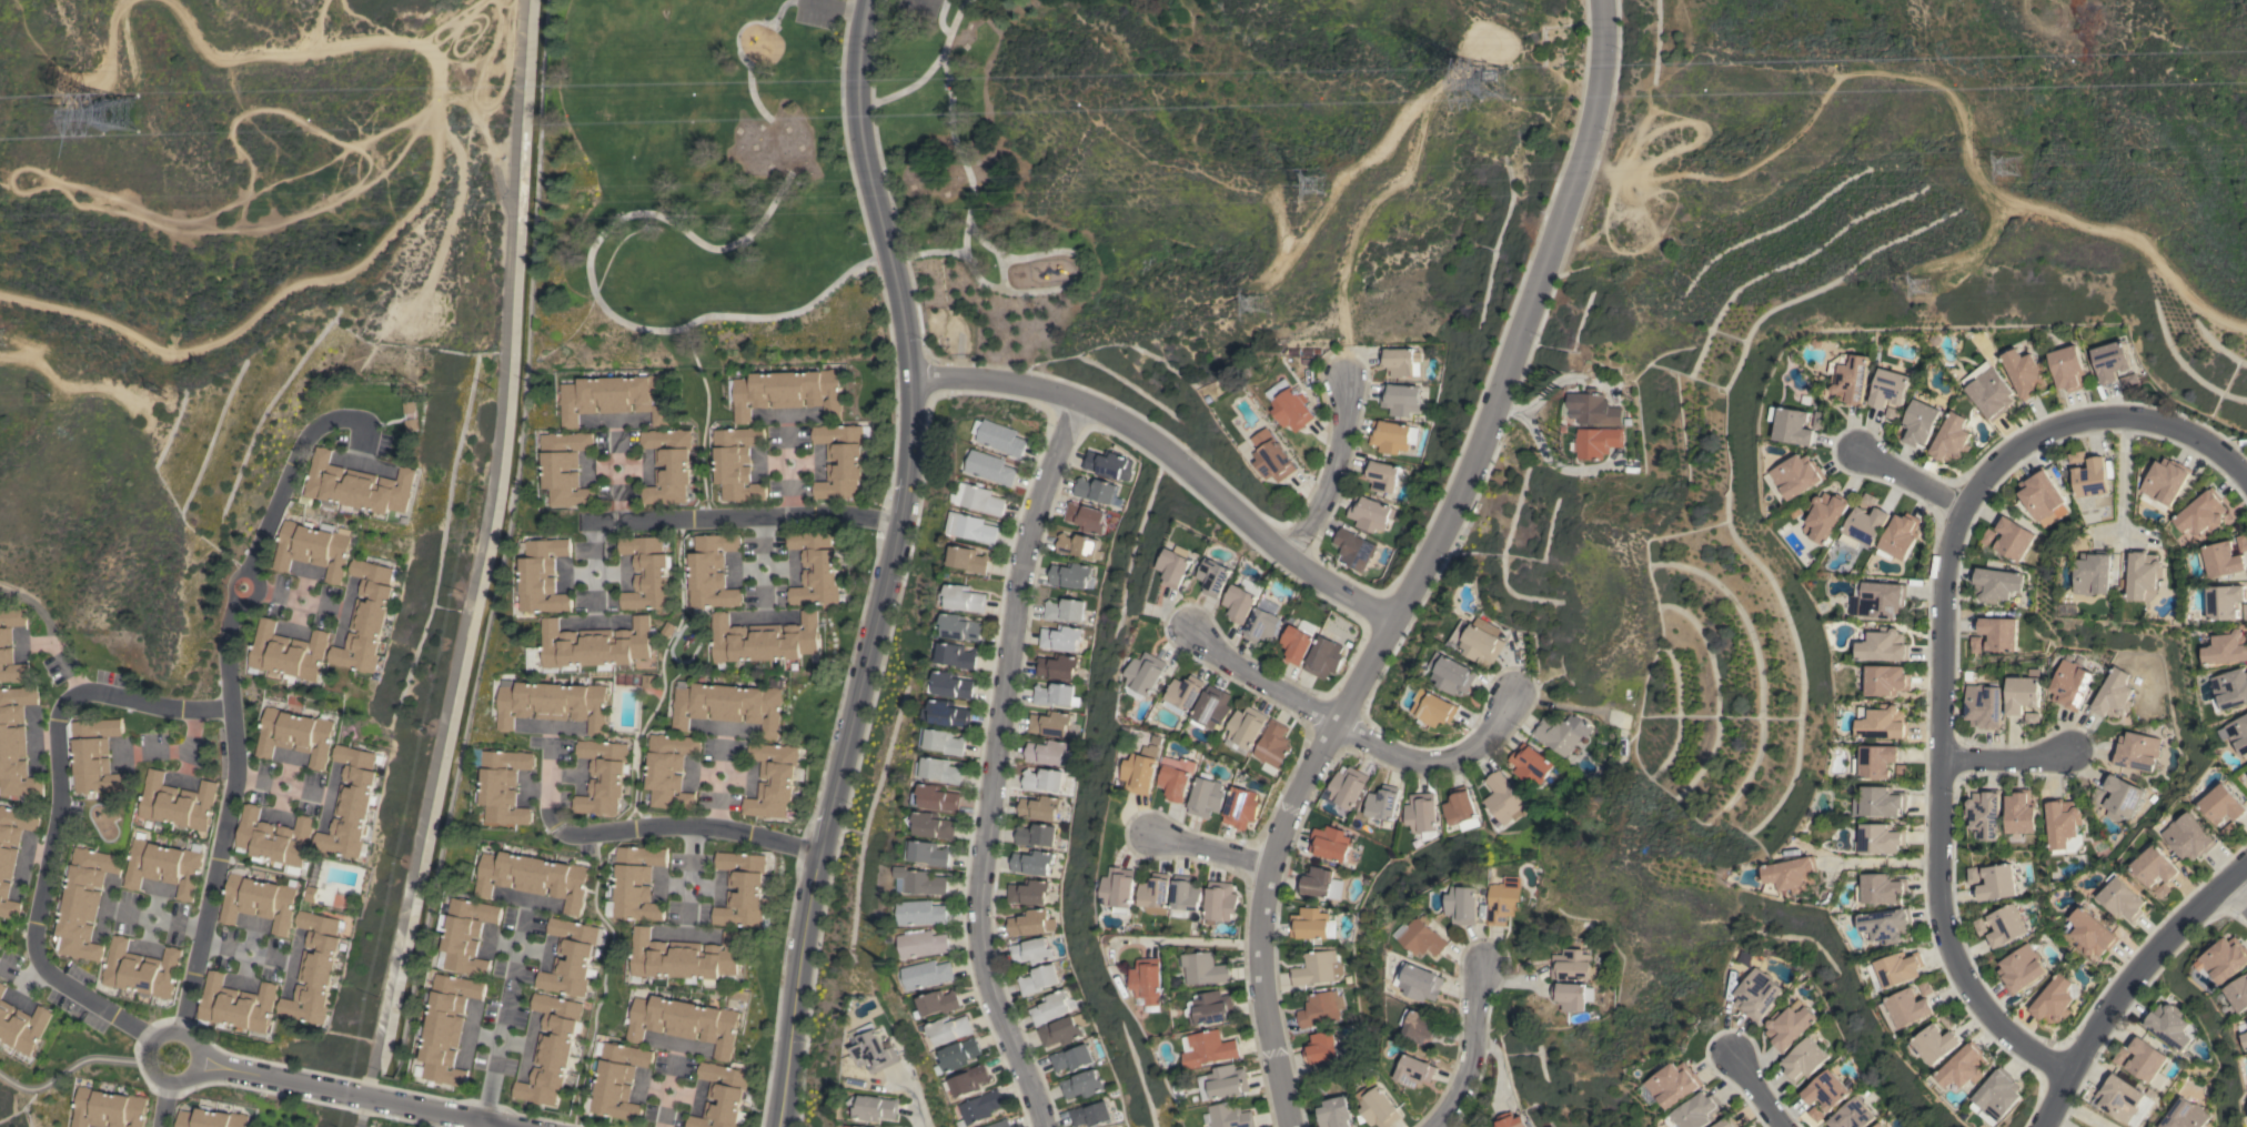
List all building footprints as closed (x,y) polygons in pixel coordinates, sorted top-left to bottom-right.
[(2122,340),(2126,353),(2127,352),(2129,360),(2128,360),(2130,369),(2122,371),(2120,369),(2114,371),(2117,380),(2115,381),(2115,382),(2104,385),(2104,384),(2102,385),(2090,349),(2122,340)] [(2075,344),(2084,374),(2079,375),(2083,388),(2067,392),(2066,388),(2058,390),(2047,353),(2075,344)] [(1380,350),(1386,350),(1386,348),(1390,348),(1390,349),(1413,349),(1413,352),(1420,352),(1420,362),(1414,362),(1414,375),(1404,376),(1404,378),(1391,378),(1391,370),(1387,370),(1387,368),(1386,368),(1386,365),(1380,366),(1380,350)] [(2046,385),(2036,390),(2037,393),(2023,401),(2001,355),(2016,348),(2019,354),(2022,354),(2023,356),(2031,353),(2036,363),(2041,361),(2046,372),(2045,372),(2046,373),(2046,375),(2046,378),(2045,379),(2044,380),(2043,380),(2046,385)] [(1836,384),(1838,374),(1828,373),(1830,361),(1832,362),(1842,353),(1851,354),(1868,356),(1863,406),(1846,404),(1846,401),(1836,400),(1837,394),(1834,394),(1831,390),(1832,386),(1835,384),(1836,384)] [(1961,381),(1986,360),(1991,366),(1992,365),(2014,392),(2009,396),(2013,401),(2007,405),(2008,406),(2003,411),(2004,412),(1993,421),(1961,381)] [(1911,376),(1907,390),(1908,390),(1906,398),(1905,398),(1903,405),(1893,403),(1894,401),(1887,399),(1885,407),(1882,406),(1882,407),(1872,405),(1873,404),(1870,403),(1880,368),(1911,376)] [(772,407),(772,400),(768,400),(768,407),(762,407),(762,406),(752,407),(752,402),(747,402),(747,406),(750,406),(752,422),(735,422),(734,406),(735,406),(734,379),(752,379),(752,373),(818,371),(818,370),(829,370),(829,369),(834,369),(834,370),(839,370),(840,404),(842,404),(842,411),(840,411),(840,420),(828,420),(824,420),(824,405),(814,405),(814,406),(806,406),(806,399),(803,399),(803,406),(772,407)] [(2134,372),(2137,382),(2132,383),(2132,384),(2122,388),(2118,378),(2134,372)] [(668,410),(669,410),(669,415),(668,415),(669,424),(667,424),(664,425),(657,426),(657,425),(653,425),(652,411),(635,412),(635,403),(631,403),(632,412),(599,413),(599,404),(596,404),(596,413),(580,413),(580,407),(576,407),(576,412),(578,412),(580,427),(575,427),(575,429),(566,429),(566,427),(563,427),(563,405),(561,404),(561,400),(562,399),(562,384),(580,383),(578,378),(646,376),(646,375),(657,375),(658,374),(662,374),(667,374),(668,410)] [(1389,415),(1389,407),(1381,407),(1381,385),(1389,385),(1389,383),(1393,383),(1393,384),(1409,385),(1419,386),(1418,412),(1410,412),(1410,416),(1389,415)] [(1290,424),(1286,427),(1273,411),(1277,407),(1272,402),(1293,386),(1300,394),(1302,392),(1309,401),(1306,403),(1309,406),(1312,411),(1311,412),(1316,417),(1306,424),(1306,425),(1297,433),(1290,424)] [(1620,425),(1615,425),(1600,424),(1579,423),(1579,419),(1573,419),(1573,415),(1563,415),(1564,404),(1569,393),(1586,393),(1586,386),(1595,386),(1595,393),(1603,394),(1603,400),(1608,400),(1608,406),(1621,407),(1620,425)] [(1915,399),(1941,410),(1926,444),(1918,441),(1916,447),(1901,441),(1906,429),(1902,426),(1915,399)] [(417,401),(419,411),(417,411),(419,419),(420,419),(421,429),(409,431),(406,420),(409,420),(407,413),(406,413),(404,403),(417,401)] [(1780,422),(1771,421),(1773,405),(1812,412),(1811,422),(1808,421),(1807,427),(1816,430),(1816,432),(1815,443),(1814,443),(1814,445),(1777,440),(1780,422)] [(1952,410),(1967,419),(1964,424),(1964,426),(1963,429),(1971,433),(1965,443),(1971,446),(1965,457),(1964,456),(1963,459),(1958,460),(1956,459),(1953,464),(1944,460),(1943,462),(1928,454),(1952,410)] [(1817,411),(1827,412),(1826,419),(1825,429),(1814,426),(1817,411)] [(978,441),(987,419),(1015,430),(1015,429),(1019,431),(1017,436),(1029,441),(1022,459),(978,441)] [(1373,419),(1411,425),(1407,451),(1399,450),(1398,454),(1378,452),(1379,445),(1369,444),(1373,419)] [(835,461),(827,461),(827,443),(813,443),(813,440),(812,440),(812,431),(813,431),(813,426),(822,426),(822,425),(827,425),(827,426),(861,425),(863,479),(857,479),(858,496),(844,496),(844,499),(837,499),(837,496),(832,496),(832,497),(815,499),(815,494),(814,494),(814,482),(829,481),(829,484),(834,484),(834,480),(827,480),(827,464),(835,463),(835,461)] [(1280,483),(1274,475),(1269,480),(1257,463),(1260,460),(1256,453),(1261,450),(1253,439),(1269,426),(1294,463),(1293,463),(1298,470),(1280,483)] [(749,500),(743,500),(744,502),(736,502),(736,500),(723,501),(722,483),(716,483),(716,470),(717,470),(717,461),(716,461),(715,449),(714,449),(714,439),(713,439),(713,434),(714,434),(714,430),(748,429),(748,427),(754,427),(754,429),(764,427),(764,444),(745,445),(745,443),(743,443),(743,440),(738,440),(738,445),(740,445),(740,446),(749,446),(749,459),(750,459),(750,463),(743,463),(743,466),(750,465),(750,473),(750,474),(750,482),(745,483),(745,487),(749,486),(749,483),(766,483),(766,496),(765,496),(765,500),(749,500)] [(641,486),(657,486),(657,490),(662,490),(662,485),(656,485),(655,469),(664,469),(664,465),(655,465),(655,447),(639,449),(639,436),(641,436),(641,432),(649,431),(655,430),(655,431),(676,431),(678,429),(681,429),(683,430),(691,430),(691,435),(692,435),(692,440),(691,440),(691,450),(689,450),(691,463),(689,463),(689,470),(691,470),(691,484),(686,484),(686,502),(672,502),(671,504),(666,504),(665,503),(642,503),(641,486)] [(1622,447),(1608,446),(1608,454),(1602,454),(1602,460),(1578,459),(1578,452),(1575,452),(1575,450),(1571,450),(1571,442),(1575,442),(1575,437),(1576,437),(1576,432),(1578,432),(1578,429),(1600,429),(1615,429),(1622,429),(1622,447)] [(593,433),(593,450),(571,451),(578,451),(578,467),(570,467),(570,471),(578,471),(580,487),(573,487),(573,492),(577,492),(577,489),(594,487),(594,504),(571,505),(570,507),(566,507),(565,505),(550,505),(550,489),(544,489),(544,474),(545,474),(545,466),(544,466),(544,453),(542,453),(542,443),(541,443),(541,440),(542,440),(542,434),(550,434),(551,433),(554,433),(556,434),(576,433),(576,432),(583,432),(583,433),(593,433)] [(410,513),(393,509),(392,514),(377,511),(377,510),(370,507),(370,509),(369,509),(367,512),(359,510),(359,506),(356,505),(355,512),(345,510),(344,507),(345,503),(344,503),(344,502),(336,500),(334,506),(325,504),(326,499),(323,497),(323,500),(305,495),(315,446),(321,447),(321,446),(328,447),(328,449),(333,450),(330,464),(346,467),(344,476),(347,476),(350,469),(380,475),(377,484),(382,484),(383,476),(400,480),(403,466),(409,467),(409,466),(414,467),(414,469),(420,470),(410,513)] [(975,450),(975,449),(1002,459),(1004,457),(1008,460),(1006,465),(1019,470),(1012,487),(967,471),(969,465),(963,463),(968,447),(975,450)] [(1082,469),(1088,451),(1102,455),(1105,450),(1121,455),(1120,457),(1132,461),(1129,470),(1130,473),(1129,480),(1126,481),(1118,477),(1118,480),(1082,469)] [(2074,453),(2074,452),(2085,451),(2086,461),(2069,463),(2068,454),(2074,453)] [(1792,501),(1791,499),(1784,503),(1766,476),(1801,453),(1804,459),(1810,454),(1814,461),(1815,460),(1818,465),(1820,465),(1827,477),(1792,501)] [(2073,469),(2083,466),(2083,469),(2089,467),(2088,459),(2092,459),(2090,457),(2100,455),(2100,456),(2104,456),(2109,493),(2077,497),(2073,469)] [(2172,506),(2169,505),(2165,512),(2139,497),(2143,492),(2140,490),(2157,460),(2162,463),(2165,456),(2178,464),(2179,462),(2193,470),(2172,506)] [(1395,481),(1397,481),(1394,493),(1384,491),(1383,492),(1371,490),(1372,482),(1369,481),(1369,479),(1368,479),(1368,476),(1362,475),(1366,460),(1399,466),(1395,481)] [(2018,493),(2023,490),(2018,483),(2031,475),(2031,474),(2042,465),(2065,501),(2054,509),(2055,510),(2053,511),(2053,513),(2048,516),(2047,515),(2037,522),(2018,493)] [(1091,482),(1092,477),(1117,485),(1110,504),(1092,499),(1091,501),(1074,495),(1075,490),(1076,483),(1077,484),(1078,480),(1076,480),(1084,476),(1085,480),(1091,482)] [(1006,505),(1007,505),(1005,512),(1002,517),(998,516),(998,515),(957,503),(958,503),(954,502),(955,493),(959,494),(964,482),(968,483),(995,490),(994,495),(1008,500),(1006,505)] [(2213,487),(2223,500),(2219,502),(2226,510),(2221,513),(2224,515),(2224,520),(2221,522),(2213,530),(2209,526),(2200,534),(2194,526),(2191,529),(2189,529),(2185,532),(2174,520),(2213,487)] [(1826,492),(1836,496),(1838,493),(1853,501),(1827,546),(1813,537),(1807,534),(1805,527),(1807,527),(1810,523),(1808,522),(1814,512),(1808,509),(1815,497),(1816,499),(1817,496),(1820,496),(1822,496),(1824,497),(1826,492)] [(1354,526),(1357,521),(1347,516),(1350,505),(1351,506),(1356,494),(1400,511),(1397,522),(1388,519),(1383,531),(1376,529),(1373,533),(1354,526)] [(1078,530),(1080,524),(1064,520),(1068,501),(1075,503),(1075,504),(1098,510),(1105,512),(1104,519),(1105,525),(1101,535),(1078,530)] [(1874,547),(1863,541),(1858,549),(1842,540),(1846,532),(1845,532),(1860,505),(1867,510),(1866,512),(1873,515),(1877,506),(1880,507),(1890,513),(1892,514),(1874,547)] [(986,519),(985,523),(1000,527),(998,533),(999,534),(998,540),(997,540),(996,544),(948,533),(953,511),(986,519)] [(1894,555),(1892,560),(1877,552),(1897,514),(1904,517),(1907,512),(1922,520),(1915,531),(1921,534),(1905,561),(1894,555)] [(2036,534),(2019,563),(1994,547),(1999,539),(2001,540),(2004,534),(1996,529),(2004,515),(2036,534)] [(283,520),(301,523),(300,524),(304,525),(304,521),(314,523),(313,527),(315,529),(315,530),(320,531),(322,523),(335,526),(334,531),(339,533),(340,527),(352,531),(351,535),(352,536),(351,544),(352,544),(351,550),(350,550),(347,559),(342,585),(325,581),(330,562),(332,562),(332,561),(335,562),(336,557),(331,556),(328,567),(312,563),(314,555),(310,554),(309,563),(292,559),(295,549),(289,546),(288,551),(291,551),(291,553),(293,553),(289,572),(273,568),(283,520)] [(1374,549),(1376,549),(1371,557),(1370,557),(1362,572),(1339,561),(1342,555),(1339,554),(1341,547),(1332,543),(1334,539),(1338,531),(1339,531),(1341,526),(1344,527),(1344,529),(1354,534),(1376,545),(1374,549)] [(1988,527),(1997,533),(1988,546),(1979,542),(1988,527)] [(837,564),(836,564),(836,568),(837,568),(838,593),(846,593),(846,602),(830,602),(830,604),(825,604),(825,602),(823,602),(823,603),(789,604),(789,601),(787,601),(787,591),(789,591),(789,587),(804,586),(804,583),(802,583),(802,573),(803,573),(803,570),(810,568),(810,566),(803,566),(803,562),(802,562),(802,553),(803,553),(803,550),(807,550),(807,544),(803,545),(803,549),(788,549),(788,545),(786,545),(786,535),(787,535),(787,532),(829,531),(830,549),(836,549),(837,564)] [(1071,537),(1072,534),(1098,540),(1096,551),(1100,552),(1099,560),(1094,559),(1075,554),(1074,557),(1056,553),(1057,547),(1056,546),(1058,541),(1059,541),(1059,537),(1058,536),(1057,535),(1064,532),(1066,536),(1071,537)] [(2246,533),(2246,537),(2246,550),(2240,552),(2236,536),(2246,533)] [(737,534),(737,536),(739,536),(739,546),(738,546),(738,550),(724,551),(724,546),(719,547),(719,552),(724,552),(724,555),(725,555),(726,564),(724,564),(724,568),(717,568),(717,572),(724,572),(724,576),(726,576),(726,584),(725,584),(725,588),(739,588),(739,592),(740,592),(742,602),(739,602),(739,605),(732,605),(732,606),(725,606),(725,605),(714,606),(714,605),(705,605),(705,608),(698,608),(698,606),(691,606),(691,602),(689,602),(689,597),(691,597),(689,588),(692,588),(691,574),(693,574),(692,567),(691,567),(691,553),(695,552),(694,535),(737,534)] [(622,608),(621,592),(635,592),(635,587),(634,578),(635,578),(635,574),(642,574),(642,571),(635,572),(635,566),(634,566),(634,557),(634,554),(638,554),(638,550),(635,550),(635,553),(619,554),(618,537),(662,536),(663,553),(667,553),(668,556),(671,556),(671,567),(667,567),(667,573),(668,573),(669,588),(671,606),(663,607),(663,610),(656,610),(656,607),(636,608),(636,610),(629,610),(629,608),(622,608)] [(557,588),(556,588),(556,594),(571,594),(572,611),(536,611),(536,613),(531,613),(531,611),(522,611),(522,606),(521,606),(521,602),(522,602),(522,593),(518,593),(518,580),(523,580),(523,571),(522,571),(522,557),(526,557),(526,550),(521,550),(521,542),(526,542),(526,540),(570,539),(570,555),(555,555),(555,552),(551,552),(551,556),(555,556),(555,561),(557,561),(557,567),(555,567),(555,573),(548,573),(548,576),(556,576),(556,582),(557,582),(557,588)] [(2210,578),(2208,567),(2203,568),(2198,552),(2199,552),(2201,549),(2231,540),(2234,549),(2231,550),(2234,556),(2243,554),(2244,557),(2245,557),(2246,566),(2246,570),(2210,578)] [(954,546),(978,550),(978,555),(984,556),(988,554),(991,560),(989,561),(989,563),(988,570),(987,575),(980,574),(981,573),(969,571),(969,568),(950,565),(954,546)] [(1181,553),(1181,554),(1193,560),(1180,590),(1165,583),(1167,578),(1166,577),(1167,576),(1163,575),(1166,571),(1159,568),(1165,556),(1166,556),(1170,547),(1181,553)] [(2146,601),(2128,600),(2132,549),(2147,550),(2147,554),(2157,554),(2157,560),(2159,560),(2160,561),(2163,563),(2163,564),(2163,565),(2164,565),(2163,578),(2158,577),(2157,595),(2150,602),(2146,601)] [(2109,594),(2096,593),(2096,594),(2095,594),(2094,595),(2087,595),(2086,594),(2075,593),(2077,559),(2083,560),(2083,553),(2090,553),(2090,551),(2098,552),(2098,550),(2112,551),(2109,594)] [(1221,595),(1220,594),(1218,598),(1203,592),(1206,587),(1205,586),(1206,585),(1202,584),(1205,581),(1198,577),(1203,565),(1205,566),(1209,557),(1220,563),(1233,570),(1221,595)] [(396,568),(393,585),(397,586),(394,600),(393,600),(392,607),(393,607),(387,634),(385,633),(384,642),(385,642),(382,654),(383,654),(379,672),(372,671),(371,673),(364,671),(365,670),(345,665),(330,662),(331,657),(333,648),(334,645),(353,650),(353,652),(354,653),(353,655),(357,656),(359,651),(349,648),(352,632),(360,633),(361,631),(352,628),(360,597),(369,600),(369,596),(361,595),(364,578),(370,580),(371,575),(366,574),(365,577),(351,574),(352,571),(351,571),(353,561),(353,562),(354,559),(396,568)] [(1072,567),(1074,562),(1080,563),(1080,565),(1091,566),(1090,577),(1087,576),(1085,588),(1078,587),(1078,588),(1062,586),(1062,584),(1049,583),(1049,577),(1049,571),(1051,571),(1051,564),(1072,567)] [(2024,574),(2022,591),(2015,590),(2014,592),(2011,591),(2009,600),(1997,598),(1997,604),(1985,603),(1985,602),(1982,601),(1979,597),(1979,595),(1974,594),(1975,583),(1972,583),(1973,567),(2024,574)] [(1907,584),(1906,600),(1905,600),(1904,606),(1903,606),(1902,613),(1896,613),(1895,618),(1861,616),(1862,604),(1861,604),(1861,597),(1863,596),(1865,582),(1907,584)] [(986,613),(979,612),(948,607),(950,595),(947,595),(948,583),(960,585),(960,584),(973,586),(971,592),(988,594),(986,613)] [(1259,596),(1248,616),(1249,616),(1245,626),(1240,624),(1231,620),(1232,618),(1228,617),(1230,613),(1228,611),(1229,607),(1222,604),(1229,592),(1230,592),(1235,583),(1259,596)] [(2245,585),(2246,601),(2236,602),(2237,608),(2238,608),(2239,617),(2230,618),(2230,620),(2224,620),(2224,618),(2209,620),(2208,587),(2245,585)] [(1058,603),(1059,598),(1085,601),(1082,621),(1064,618),(1064,622),(1044,620),(1046,604),(1045,602),(1049,598),(1052,603),(1058,603)] [(1243,636),(1246,632),(1258,606),(1271,613),(1272,612),(1282,617),(1278,627),(1279,627),(1273,640),(1267,636),(1266,640),(1261,637),(1258,644),(1243,636)] [(12,681),(0,681),(0,610),(24,608),(26,625),(11,626),(12,644),(4,644),(4,647),(12,647),(13,663),(3,664),(3,670),(7,670),(7,666),(9,666),(8,664),(28,663),(29,680),(20,681),(20,682),(12,682),(12,681)] [(713,627),(712,627),(712,622),(713,622),(712,613),(715,613),(715,611),(726,611),(726,612),(728,612),(729,633),(725,633),(725,637),(730,637),(729,626),(733,626),(733,625),(743,625),(743,626),(746,626),(746,634),(749,634),(749,625),(782,624),(782,633),(786,633),(785,625),(789,625),(789,624),(798,624),(798,625),(800,624),(802,630),(806,630),(805,625),(802,625),(800,610),(805,610),(805,608),(814,608),(814,610),(817,608),(818,632),(820,632),(820,638),(818,638),(818,653),(817,653),(818,661),(809,662),(809,654),(802,654),(802,658),(787,658),(787,657),(779,657),(779,660),(754,660),(754,658),(745,658),(745,660),(732,661),(732,662),(728,662),(729,667),(718,668),(717,663),(714,663),(713,627)] [(964,615),(968,616),(968,621),(983,622),(980,641),(944,637),(945,635),(937,634),(939,622),(944,622),(945,613),(964,615)] [(649,627),(655,627),(656,641),(653,644),(649,644),(651,668),(638,670),(638,658),(633,658),(634,663),(632,663),(632,668),(621,668),(621,664),(619,664),(618,662),(613,663),(613,670),(599,670),(599,664),(585,665),(584,664),(578,664),(578,670),(560,671),(561,672),(546,673),(545,660),(543,660),(543,653),(545,653),(544,632),(543,633),(543,626),(544,626),(544,617),(560,617),(561,636),(558,636),(558,638),(555,638),(556,642),(562,642),(562,632),(565,632),(565,631),(573,631),(573,632),(581,631),(613,628),(613,637),(616,637),(615,631),(621,630),(628,628),(629,630),(633,630),(633,634),(637,634),(637,630),(634,630),(633,615),(649,614),(649,627)] [(261,616),(264,617),(265,616),(274,618),(273,620),(278,621),(274,634),(292,638),(290,646),(292,646),(294,638),(310,642),(308,653),(314,654),(315,651),(312,650),(312,648),(310,647),(314,628),(318,630),(319,628),(328,631),(328,632),(330,633),(323,667),(324,667),(322,674),(321,674),(319,681),(302,677),(302,676),(299,675),(299,677),(291,675),(291,674),(290,673),(290,672),(281,670),(281,671),(269,668),(269,670),(261,668),(260,674),(250,672),(252,666),(251,665),(261,616)] [(1479,616),(1501,630),(1497,636),(1500,637),(1499,638),(1505,642),(1493,664),(1491,663),(1489,667),(1464,653),(1467,650),(1450,641),(1462,620),(1472,624),(1472,623),(1474,624),(1479,616)] [(2017,618),(2016,651),(2003,651),(2003,652),(1995,652),(1995,651),(1986,651),(1987,641),(1988,641),(1989,634),(1979,634),(1979,631),(1978,631),(1979,621),(1979,617),(2017,618)] [(1316,627),(1299,619),(1295,627),(1312,635),(1316,627)] [(1041,627),(1057,630),(1058,624),(1067,625),(1067,626),(1082,628),(1081,640),(1077,643),(1076,652),(1039,647),(1041,627)] [(1286,660),(1288,654),(1287,654),(1287,653),(1283,651),(1286,647),(1279,645),(1286,632),(1287,633),(1291,624),(1300,628),(1300,630),(1314,637),(1304,657),(1306,657),(1303,662),(1302,662),(1299,666),(1286,660)] [(1857,660),(1857,642),(1865,642),(1866,641),(1868,641),(1870,632),(1881,632),(1881,626),(1894,626),(1894,627),(1896,627),(1897,628),(1898,631),(1898,633),(1904,633),(1904,644),(1908,644),(1908,660),(1857,660)] [(2244,634),(2246,633),(2246,660),(2206,665),(2204,647),(2211,646),(2213,645),(2215,645),(2214,635),(2226,635),(2225,628),(2235,628),(2235,631),(2237,628),(2240,627),(2244,631),(2244,634)] [(1308,663),(1307,662),(1320,634),(1336,642),(1343,646),(1340,653),(1344,655),(1336,674),(1330,671),(1326,681),(1304,670),(1308,663)] [(1982,636),(1982,653),(1972,653),(1972,646),(1971,646),(1971,636),(1982,636)] [(976,671),(958,667),(958,665),(940,663),(939,666),(933,665),(934,657),(939,658),(941,642),(968,646),(967,651),(973,652),(977,648),(981,655),(978,656),(976,671)] [(1137,656),(1142,660),(1147,651),(1168,663),(1149,697),(1127,684),(1131,677),(1127,675),(1137,656)] [(1437,684),(1439,680),(1433,676),(1438,670),(1430,665),(1438,652),(1444,656),(1445,654),(1468,666),(1469,666),(1473,668),(1473,670),(1479,673),(1468,693),(1460,688),(1457,695),(1437,684)] [(1037,657),(1054,658),(1055,653),(1062,654),(1066,655),(1066,656),(1078,657),(1077,668),(1074,672),(1072,680),(1036,676),(1037,657)] [(2077,713),(2064,706),(2064,705),(2050,700),(2054,693),(2049,691),(2063,658),(2073,663),(2075,662),(2079,664),(2080,667),(2094,673),(2077,713)] [(1904,666),(1904,674),(1911,674),(1911,691),(1897,691),(1897,695),(1866,695),(1867,665),(1904,666)] [(2115,665),(2130,674),(2126,680),(2127,682),(2126,684),(2134,688),(2128,700),(2133,702),(2126,713),(2125,713),(2124,714),(2123,715),(2122,715),(2119,715),(2117,714),(2115,720),(2106,714),(2104,717),(2089,710),(2115,665)] [(2245,667),(2246,672),(2246,703),(2217,713),(2213,700),(2219,697),(2219,696),(2217,695),(2215,690),(2216,688),(2213,677),(2245,667)] [(2007,676),(2028,677),(2029,668),(2039,668),(2038,677),(2039,677),(2039,691),(2041,691),(2041,698),(2039,698),(2039,707),(2029,706),(2029,705),(2023,705),(2023,715),(2006,714),(2007,676)] [(975,687),(976,687),(975,693),(974,693),(973,700),(968,698),(937,693),(939,682),(936,681),(937,670),(950,672),(950,671),(956,672),(956,677),(976,681),(975,687)] [(658,675),(658,683),(661,686),(656,690),(655,687),(652,687),(652,688),(647,687),(647,686),(641,686),(641,674),(658,675)] [(1163,704),(1167,700),(1166,698),(1170,691),(1169,690),(1176,677),(1182,682),(1185,677),(1188,680),(1191,674),(1206,683),(1189,712),(1186,710),(1182,715),(1163,704)] [(501,707),(498,707),(500,697),(502,698),(502,686),(503,686),(504,680),(515,680),(514,686),(520,687),(520,682),(533,682),(533,684),(540,684),(540,683),(567,684),(567,685),(576,686),(576,685),(588,686),(588,685),(607,686),(607,694),(608,694),(608,701),(607,701),(605,734),(604,734),(604,735),(598,735),(598,737),(592,736),(592,735),(588,735),(588,720),(585,720),(585,721),(576,721),(576,718),(572,718),(572,712),(568,712),(568,720),(537,718),(537,710),(534,710),(534,716),(530,716),(530,717),(521,717),(521,715),(517,715),(517,711),(513,711),(513,715),(516,715),(515,731),(513,731),(512,732),(503,731),(503,729),(500,729),(501,707)] [(674,707),(673,706),(673,702),(675,701),(676,686),(677,686),(677,681),(686,681),(686,687),(693,688),(694,683),(708,684),(708,685),(716,685),(716,684),(744,686),(744,688),(749,688),(749,687),(763,688),(763,687),(782,688),(778,724),(779,724),(779,729),(778,729),(777,738),(772,738),(772,739),(766,739),(767,738),(760,737),(763,723),(745,722),(746,714),(742,713),(742,722),(711,718),(712,711),(708,711),(707,718),(689,717),(688,732),(672,729),(674,707)] [(1048,688),(1049,682),(1074,686),(1071,705),(1052,703),(1052,706),(1032,704),(1035,688),(1034,686),(1038,683),(1041,687),(1048,688)] [(2001,729),(1985,729),(1985,728),(1978,728),(1978,726),(1972,726),(1972,720),(1966,720),(1966,685),(1978,685),(1979,683),(1985,684),(1986,686),(2001,686),(2001,729)] [(1191,717),(1210,684),(1220,690),(1221,690),(1231,695),(1227,704),(1231,707),(1221,725),(1217,723),(1213,729),(1191,717)] [(42,793),(0,796),(0,688),(21,687),(21,686),(29,686),(29,687),(37,687),(38,693),(38,692),(39,698),(38,698),(38,704),(23,704),(24,722),(11,723),(11,727),(19,727),(19,726),(26,725),(27,756),(19,757),(19,761),(27,759),(28,777),(42,776),(42,782),(43,782),(43,787),(42,788),(42,793)] [(1419,701),(1415,700),(1423,686),(1460,706),(1459,711),(1454,721),(1453,720),(1451,723),(1448,721),(1445,724),(1442,722),(1438,728),(1427,722),(1427,721),(1419,715),(1413,712),(1419,701)] [(924,722),(926,707),(933,708),(934,698),(957,701),(957,707),(974,710),(971,727),(924,722)] [(1858,706),(1870,706),(1870,708),(1881,710),(1881,703),(1894,704),(1896,705),(1898,708),(1900,710),(1905,711),(1905,721),(1908,722),(1908,737),(1857,737),(1857,720),(1858,706)] [(1237,710),(1245,713),(1248,705),(1268,716),(1263,723),(1264,723),(1250,749),(1248,749),(1245,755),(1223,744),(1231,731),(1227,728),(1237,710)] [(266,706),(283,711),(298,714),(298,715),(304,717),(304,716),(316,718),(318,717),(335,721),(324,771),(309,767),(313,747),(315,748),(315,746),(319,747),(319,744),(313,743),(311,753),(294,749),(296,741),(293,741),(291,748),(275,745),(278,735),(272,733),(271,737),(274,737),(273,739),(275,741),(272,758),(268,758),(268,759),(259,757),(259,756),(255,755),(266,706)] [(1030,714),(1047,715),(1047,710),(1056,711),(1056,712),(1071,714),(1069,725),(1067,724),(1065,737),(1028,733),(1030,714)] [(1542,718),(1553,726),(1558,721),(1559,723),(1563,717),(1565,720),(1570,714),(1573,717),(1575,715),(1592,727),(1584,737),(1581,735),(1564,757),(1558,752),(1556,754),(1549,747),(1550,746),(1543,741),(1542,742),(1531,733),(1542,718)] [(2218,728),(2246,714),(2246,754),(2244,756),(2237,743),(2235,745),(2231,738),(2225,742),(2218,728)] [(1269,724),(1268,724),(1271,717),(1288,726),(1283,736),(1289,739),(1287,745),(1291,747),(1279,769),(1264,762),(1263,763),(1260,761),(1255,757),(1256,756),(1252,754),(1269,724)] [(73,737),(68,737),(68,724),(69,722),(121,718),(122,735),(101,736),(101,731),(92,732),(92,738),(109,737),(110,754),(101,754),(102,757),(110,757),(111,773),(100,774),(101,781),(104,779),(103,777),(105,777),(105,774),(124,773),(125,791),(99,792),(99,791),(90,792),(90,793),(83,794),(83,792),(77,792),(73,737)] [(966,752),(965,756),(959,756),(959,755),(947,754),(947,751),(928,748),(930,728),(956,732),(955,737),(961,738),(965,735),(969,741),(967,743),(966,752)] [(2160,738),(2158,749),(2159,752),(2158,757),(2157,757),(2156,759),(2155,758),(2153,772),(2110,763),(2114,748),(2115,748),(2117,739),(2118,741),(2119,734),(2126,735),(2127,732),(2160,738)] [(672,808),(671,809),(666,808),(665,807),(651,806),(652,788),(647,788),(648,774),(649,774),(651,766),(649,766),(649,753),(648,753),(648,738),(649,738),(651,734),(658,735),(659,734),(663,734),(664,735),(701,738),(699,755),(679,753),(679,752),(677,751),(678,747),(673,747),(673,753),(676,753),(676,754),(684,754),(683,772),(675,771),(675,774),(683,775),(682,792),(676,792),(676,795),(679,795),(679,793),(695,794),(694,809),(672,808)] [(1045,744),(1046,739),(1067,743),(1066,753),(1064,753),(1061,766),(1025,762),(1026,755),(1025,755),(1026,747),(1027,747),(1028,742),(1045,744)] [(592,762),(592,758),(597,758),(577,757),(577,753),(576,753),(576,744),(578,744),(578,741),(587,741),(593,741),(593,742),(627,743),(626,763),(625,763),(625,775),(624,775),(623,782),(624,782),(624,796),(618,796),(617,814),(603,813),(603,815),(597,814),(597,813),(574,812),(575,808),(573,808),(574,798),(575,798),(575,795),(591,796),(590,799),(595,799),(595,796),(590,795),(591,792),(588,792),(590,783),(591,783),(591,778),(598,778),(598,776),(592,775),(592,771),(591,771),(591,762),(592,762)] [(1512,772),(1515,766),(1508,759),(1514,751),(1515,752),(1523,742),(1529,746),(1530,745),(1533,747),(1532,748),(1553,765),(1538,785),(1531,781),(1529,784),(1512,772)] [(770,816),(769,817),(766,817),(766,816),(743,814),(743,808),(742,808),(742,803),(743,803),(744,797),(758,798),(759,782),(767,782),(768,778),(759,778),(762,761),(747,759),(748,743),(784,746),(786,745),(788,745),(789,746),(798,747),(795,779),(794,779),(793,785),(794,785),(793,801),(787,801),(786,817),(770,816)] [(379,753),(375,771),(381,772),(375,795),(380,796),(377,805),(374,805),(370,824),(374,825),(372,837),(366,836),(365,841),(366,842),(363,857),(315,847),(315,845),(314,844),(316,835),(318,835),(319,832),(337,836),(336,838),(339,838),(337,841),(341,842),(343,836),(333,834),(334,829),(332,829),(334,822),(335,823),(336,817),(343,819),(344,816),(335,814),(343,783),(352,785),(352,782),(344,781),(345,776),(344,775),(346,767),(347,767),(347,764),(353,765),(353,762),(350,761),(349,764),(334,761),(334,757),(333,756),(335,747),(336,747),(337,744),(379,753)] [(1126,791),(1129,781),(1122,779),(1128,758),(1132,761),(1135,752),(1142,754),(1145,745),(1150,747),(1151,744),(1160,746),(1158,758),(1159,758),(1152,788),(1151,788),(1149,796),(1126,791)] [(1862,745),(1900,746),(1900,749),(1900,758),(1898,758),(1898,762),(1890,762),(1890,768),(1892,768),(1892,778),(1883,778),(1883,779),(1875,779),(1875,778),(1862,778),(1862,745)] [(517,803),(516,803),(515,807),(531,808),(530,812),(532,812),(531,821),(530,821),(530,824),(507,823),(507,825),(501,824),(501,822),(486,822),(487,804),(482,804),(482,802),(476,802),(476,792),(483,792),(483,789),(484,789),(484,782),(483,782),(484,767),(475,766),(475,758),(483,759),(484,749),(518,753),(518,751),(525,752),(525,753),(534,753),(534,756),(535,756),(534,765),(533,765),(533,769),(514,768),(514,766),(512,766),(512,763),(508,763),(507,767),(511,767),(511,769),(517,769),(517,773),(520,773),(518,782),(517,782),(516,786),(510,786),(510,789),(516,789),(516,794),(517,794),(517,803)] [(953,759),(951,765),(959,766),(963,764),(966,764),(963,785),(956,784),(957,784),(944,782),(944,779),(924,776),(925,775),(918,775),(920,761),(926,762),(927,757),(953,759)] [(1161,773),(1163,774),(1166,764),(1178,767),(1178,768),(1192,772),(1183,803),(1179,802),(1179,803),(1169,801),(1170,799),(1166,798),(1167,794),(1163,793),(1166,788),(1158,786),(1161,773)] [(1906,765),(1895,765),(1896,776),(1906,776),(1906,765)] [(1329,798),(1333,792),(1329,789),(1338,771),(1346,775),(1350,766),(1369,776),(1366,783),(1368,784),(1366,788),(1364,788),(1352,811),(1329,798)] [(149,767),(165,771),(162,784),(179,787),(177,796),(181,797),(182,789),(198,793),(195,803),(202,805),(203,801),(198,799),(202,779),(218,783),(211,817),(212,817),(210,824),(209,824),(208,831),(189,827),(190,826),(187,826),(187,828),(180,827),(180,824),(178,824),(178,823),(170,821),(169,822),(157,819),(157,821),(139,816),(149,767)] [(1037,773),(1037,767),(1062,771),(1060,792),(1041,789),(1041,792),(1022,789),(1024,784),(1022,784),(1022,777),(1024,777),(1025,775),(1022,773),(1028,768),(1030,773),(1037,773)] [(1481,801),(1492,792),(1483,781),(1498,769),(1502,774),(1501,774),(1523,804),(1523,805),(1528,811),(1521,816),(1519,815),(1512,821),(1510,818),(1501,826),(1481,801)] [(2130,819),(2123,815),(2119,823),(2105,816),(2108,808),(2104,806),(2107,797),(2110,798),(2113,793),(2105,788),(2105,786),(2109,775),(2110,776),(2112,774),(2145,791),(2130,819)] [(1188,813),(1190,806),(1189,806),(1198,776),(1213,781),(1215,781),(1223,783),(1221,791),(1226,793),(1220,813),(1212,811),(1210,819),(1188,813)] [(2224,782),(2246,808),(2246,811),(2246,812),(2246,813),(2239,818),(2238,818),(2236,821),(2229,813),(2225,817),(2226,819),(2219,826),(2213,819),(2207,815),(2208,814),(2199,804),(2224,782)] [(960,812),(953,812),(954,811),(945,809),(945,811),(929,808),(923,807),(923,805),(915,804),(916,792),(919,792),(920,783),(935,785),(935,784),(947,786),(946,791),(963,793),(960,812)] [(1373,816),(1372,823),(1366,822),(1367,815),(1368,806),(1367,806),(1370,793),(1377,794),(1378,789),(1382,791),(1383,784),(1399,787),(1398,793),(1399,793),(1398,798),(1397,798),(1392,821),(1391,821),(1390,827),(1383,826),(1383,825),(1377,824),(1378,817),(1373,816)] [(1447,798),(1450,797),(1450,796),(1452,796),(1450,789),(1465,785),(1467,791),(1468,791),(1478,825),(1465,828),(1464,824),(1457,827),(1455,825),(1450,826),(1448,816),(1445,817),(1442,804),(1449,802),(1447,798)] [(1233,827),(1235,825),(1222,822),(1233,786),(1249,791),(1258,793),(1256,802),(1260,803),(1255,822),(1249,821),(1246,831),(1233,827)] [(1854,816),(1854,796),(1863,796),(1863,786),(1894,787),(1894,792),(1907,792),(1907,807),(1904,807),(1904,808),(1901,808),(1901,816),(1854,816)] [(2105,791),(2098,806),(2088,802),(2096,786),(2105,791)] [(1973,793),(1984,793),(1984,789),(1999,789),(1999,841),(1982,841),(1982,833),(1981,832),(1981,829),(1972,828),(1972,817),(1966,817),(1966,804),(1967,804),(1967,802),(1971,798),(1973,798),(1973,793)] [(2007,833),(2006,795),(2015,795),(2015,789),(2031,789),(2031,802),(2036,802),(2036,833),(2007,833)] [(1411,833),(1411,825),(1407,825),(1404,804),(1410,804),(1409,794),(1415,793),(1417,794),(1433,793),(1433,799),(1435,799),(1435,805),(1434,805),(1438,831),(1411,833)] [(1036,799),(1036,795),(1060,798),(1059,809),(1056,808),(1055,822),(1018,817),(1018,811),(1017,811),(1018,804),(1019,805),(1020,797),(1036,799)] [(2046,799),(2063,798),(2064,802),(2074,801),(2074,806),(2077,806),(2080,809),(2080,812),(2082,812),(2083,824),(2077,825),(2078,834),(2082,834),(2083,843),(2075,852),(2067,853),(2067,854),(2053,855),(2053,851),(2052,851),(2046,799)] [(292,827),(291,828),(295,829),(299,814),(312,817),(311,818),(315,818),(313,826),(314,826),(313,834),(311,834),(306,853),(309,855),(308,858),(305,859),(304,867),(284,863),(283,867),(275,866),(276,859),(273,859),(274,857),(265,856),(265,857),(264,857),(263,862),(252,859),(253,856),(252,855),(253,849),(245,848),(245,852),(236,851),(236,846),(245,803),(249,804),(249,803),(258,805),(258,806),(261,807),(258,822),(254,822),(254,825),(258,826),(259,822),(262,822),(271,823),(271,824),(275,825),(274,833),(276,834),(279,826),(283,827),(283,826),(292,827)] [(17,918),(0,915),(0,902),(0,807),(39,815),(38,819),(39,821),(38,826),(37,826),(36,832),(22,828),(18,845),(10,844),(10,847),(18,848),(11,879),(3,878),(2,882),(10,883),(7,899),(20,903),(19,908),(20,908),(19,914),(18,914),(17,918)] [(955,839),(949,839),(949,838),(917,835),(918,822),(916,822),(917,811),(929,813),(929,812),(940,813),(939,818),(957,821),(955,839)] [(2217,844),(2206,854),(2205,853),(2199,857),(2198,856),(2193,861),(2189,855),(2185,859),(2163,833),(2172,825),(2172,823),(2175,821),(2179,821),(2189,812),(2217,844)] [(2233,821),(2239,828),(2233,835),(2231,835),(2227,839),(2220,832),(2233,821)] [(1030,828),(1030,824),(1056,826),(1054,837),(1064,838),(1062,847),(1035,844),(1034,846),(1019,845),(1015,845),(1016,839),(1015,839),(1016,832),(1017,832),(1017,831),(1016,828),(1021,824),(1024,827),(1030,828)] [(1857,853),(1857,842),(1862,842),(1863,824),(1893,824),(1893,828),(1906,828),(1906,845),(1901,845),(1901,853),(1857,853)] [(1344,863),(1320,855),(1320,856),(1314,855),(1316,853),(1309,851),(1312,839),(1310,839),(1314,827),(1324,831),(1326,825),(1346,832),(1344,836),(1352,838),(1344,863)] [(182,899),(177,898),(180,879),(179,885),(162,881),(164,874),(161,873),(160,881),(143,877),(145,871),(144,871),(145,866),(139,865),(139,868),(141,869),(141,871),(143,872),(139,890),(134,889),(134,890),(128,889),(128,888),(123,887),(133,838),(151,842),(150,843),(184,849),(184,848),(192,851),(193,843),(202,845),(201,853),(203,853),(192,902),(188,900),(188,902),(181,900),(182,899)] [(944,867),(944,866),(931,865),(931,862),(913,861),(915,841),(940,843),(939,848),(945,849),(950,846),(954,852),(950,854),(949,867),(944,867)] [(2145,882),(2144,882),(2139,876),(2140,875),(2130,864),(2155,843),(2179,872),(2178,873),(2179,874),(2170,881),(2169,881),(2168,882),(2162,875),(2156,879),(2158,882),(2150,888),(2145,882)] [(667,848),(666,866),(653,865),(652,882),(643,882),(642,885),(652,886),(651,902),(639,900),(639,907),(643,908),(643,905),(645,905),(645,903),(664,904),(663,920),(614,917),(615,898),(616,898),(617,864),(616,864),(617,846),(652,848),(652,847),(659,847),(659,848),(667,848)] [(58,953),(59,950),(56,949),(58,936),(61,936),(61,935),(56,934),(57,932),(53,932),(56,920),(60,922),(62,908),(58,908),(59,899),(63,900),(64,896),(60,896),(61,888),(67,888),(69,876),(64,876),(67,865),(71,866),(71,864),(70,864),(73,847),(123,857),(120,874),(105,871),(102,887),(94,886),(93,889),(101,892),(94,922),(87,919),(85,924),(93,925),(90,943),(104,945),(101,962),(58,953)] [(1011,872),(1011,865),(1010,865),(1011,858),(1012,858),(1014,853),(1029,855),(1029,851),(1034,851),(1035,849),(1040,851),(1040,852),(1054,853),(1051,864),(1048,868),(1047,876),(1011,872)] [(578,916),(563,913),(566,894),(565,898),(548,895),(551,888),(546,887),(545,896),(515,889),(516,881),(513,881),(512,887),(495,884),(496,879),(492,878),(492,883),(494,884),(491,898),(475,895),(484,853),(501,856),(502,851),(516,853),(515,855),(523,856),(523,855),(551,861),(551,862),(557,863),(557,862),(570,865),(570,864),(573,864),(574,858),(592,863),(591,868),(588,868),(587,875),(590,875),(587,883),(586,882),(578,916)] [(728,887),(728,871),(735,871),(715,868),(716,852),(766,855),(765,875),(770,876),(770,885),(764,885),(764,887),(763,887),(762,894),(763,894),(763,897),(770,897),(769,906),(763,906),(762,913),(770,913),(770,926),(754,925),(754,927),(747,927),(747,925),(727,924),(727,925),(721,925),(721,924),(712,924),(713,906),(732,907),(732,909),(734,909),(734,913),(737,913),(737,907),(727,906),(728,890),(736,890),(736,887),(728,887)] [(1817,855),(1822,872),(1817,873),(1820,882),(1814,884),(1814,885),(1814,888),(1812,889),(1811,890),(1811,892),(1798,894),(1797,888),(1785,892),(1783,883),(1781,883),(1780,882),(1773,883),(1769,866),(1817,855)] [(1981,902),(1979,898),(1978,898),(1977,889),(1978,889),(1977,885),(1987,884),(1986,877),(1984,877),(1982,868),(2012,863),(2017,895),(1981,902)] [(1124,867),(1124,869),(1136,869),(1132,907),(1131,907),(1131,914),(1116,913),(1117,906),(1107,906),(1108,897),(1104,897),(1105,876),(1111,877),(1111,866),(1124,867)] [(1332,884),(1331,884),(1329,897),(1307,894),(1307,895),(1301,894),(1302,892),(1296,892),(1299,875),(1310,876),(1311,866),(1324,867),(1324,869),(1334,871),(1332,884)] [(1979,883),(1968,884),(1967,874),(1968,874),(1967,868),(1976,866),(1979,883)] [(231,873),(232,869),(235,867),(246,869),(245,875),(248,876),(246,877),(281,885),(281,884),(289,885),(290,878),(301,881),(298,895),(299,897),(299,900),(295,902),(294,908),(295,908),(292,922),(293,922),(290,937),(273,933),(278,914),(280,915),(280,913),(282,913),(283,909),(278,908),(275,919),(259,916),(261,907),(258,907),(255,915),(240,912),(242,902),(235,899),(235,903),(238,904),(238,906),(240,906),(235,925),(220,922),(231,873)] [(907,871),(935,871),(934,876),(949,877),(948,895),(944,895),(944,894),(929,894),(929,893),(907,893),(907,871)] [(1167,915),(1148,913),(1146,906),(1140,906),(1141,896),(1140,896),(1141,882),(1148,883),(1149,877),(1152,878),(1153,872),(1170,874),(1167,915)] [(2109,885),(2106,881),(2114,872),(2145,902),(2139,908),(2144,912),(2133,923),(2123,914),(2119,917),(2097,896),(2109,885)] [(1858,903),(1858,884),(1864,884),(1864,874),(1895,874),(1895,878),(1908,877),(1908,894),(1903,895),(1903,903),(1858,903)] [(1171,908),(1173,886),(1172,886),(1173,881),(1175,881),(1175,875),(1191,876),(1190,883),(1202,884),(1200,900),(1199,900),(1198,912),(1186,910),(1186,909),(1183,909),(1182,916),(1172,916),(1173,908),(1171,908)] [(1492,883),(1501,884),(1501,883),(1505,884),(1505,876),(1521,877),(1521,886),(1522,886),(1520,910),(1514,910),(1514,916),(1507,916),(1507,927),(1488,925),(1492,883)] [(1007,903),(1008,884),(1025,885),(1025,879),(1036,879),(1036,881),(1049,881),(1048,892),(1046,892),(1045,904),(1007,903)] [(1232,893),(1238,894),(1236,914),(1231,914),(1231,922),(1215,919),(1215,925),(1206,925),(1207,919),(1205,918),(1208,893),(1206,893),(1207,887),(1209,887),(1209,879),(1233,883),(1232,893)] [(2165,883),(2173,890),(2165,897),(2164,897),(2162,899),(2154,892),(2165,883)] [(318,902),(306,899),(310,886),(321,888),(318,902)] [(1478,926),(1454,924),(1455,915),(1448,915),(1449,894),(1453,894),(1454,886),(1480,887),(1478,926)] [(461,898),(461,897),(467,898),(467,899),(502,907),(498,923),(480,919),(480,917),(478,917),(480,914),(476,913),(475,919),(484,920),(481,937),(473,936),(472,939),(480,940),(476,957),(472,956),(471,960),(475,960),(476,958),(491,960),(487,978),(473,975),(473,974),(465,972),(465,974),(459,973),(459,970),(445,968),(445,967),(440,966),(446,936),(447,936),(449,930),(439,928),(442,915),(450,916),(451,913),(442,912),(444,905),(451,906),(453,897),(461,898)] [(901,926),(899,902),(934,899),(935,905),(947,905),(948,923),(901,926)] [(1995,949),(1987,935),(1996,930),(1993,924),(1992,925),(1987,916),(2013,903),(2028,933),(1995,949)] [(2119,938),(2109,950),(2106,948),(2099,956),(2095,953),(2093,955),(2089,955),(2086,954),(2077,946),(2080,942),(2072,934),(2077,927),(2075,926),(2075,924),(2069,918),(2082,905),(2119,938)] [(1302,937),(1302,939),(1298,938),(1298,937),(1290,937),(1291,909),(1300,909),(1300,907),(1321,908),(1321,913),(1329,913),(1328,939),(1302,937)] [(1910,907),(1913,923),(1910,924),(1911,934),(1905,935),(1905,937),(1903,942),(1901,943),(1888,944),(1887,939),(1868,943),(1864,936),(1863,932),(1861,915),(1910,907)] [(1028,916),(1027,910),(1046,908),(1048,919),(1055,918),(1056,929),(1046,930),(1046,933),(1024,936),(1024,935),(1009,936),(1009,932),(1008,932),(1007,924),(1008,924),(1007,918),(1028,916)] [(282,1002),(283,997),(296,1000),(300,984),(309,985),(310,983),(301,980),(308,949),(315,952),(316,948),(309,946),(312,930),(318,932),(319,927),(313,926),(313,929),(298,926),(299,923),(298,923),(300,913),(301,913),(302,909),(344,919),(344,920),(349,922),(346,933),(341,932),(340,936),(345,937),(343,952),(341,952),(340,959),(341,959),(335,985),(334,985),(332,993),(333,994),(331,1006),(332,1006),(328,1024),(311,1020),(310,1022),(286,1016),(288,1016),(279,1014),(280,1009),(281,1002),(282,1002)] [(1447,947),(1448,948),(1442,954),(1442,953),(1438,957),(1430,949),(1425,955),(1422,953),(1419,956),(1397,935),(1408,923),(1411,925),(1418,918),(1419,919),(1422,917),(1423,918),(1425,915),(1431,919),(1428,923),(1437,932),(1438,930),(1451,944),(1447,947)] [(598,927),(595,946),(594,946),(594,947),(596,948),(595,956),(592,956),(592,958),(590,957),(588,965),(590,966),(587,978),(588,978),(584,997),(577,995),(576,997),(570,996),(570,994),(535,987),(538,970),(557,975),(557,976),(558,977),(558,980),(562,980),(564,975),(553,973),(556,957),(564,958),(565,955),(556,953),(560,937),(574,939),(575,934),(568,932),(567,937),(546,933),(550,917),(598,927)] [(1988,932),(1979,936),(1973,922),(1981,917),(1988,932)] [(737,975),(736,982),(722,980),(722,974),(721,974),(721,979),(716,978),(716,985),(703,984),(704,977),(697,976),(697,978),(697,984),(686,983),(686,977),(672,976),(672,975),(663,974),(663,976),(651,975),(651,976),(643,976),(643,982),(632,980),(634,940),(633,940),(633,934),(634,934),(634,925),(651,926),(649,944),(647,944),(647,946),(645,946),(644,950),(649,950),(651,940),(655,942),(655,940),(663,940),(663,942),(667,942),(666,949),(671,949),(671,942),(702,943),(702,952),(705,952),(705,944),(711,945),(711,944),(718,944),(718,945),(723,945),(722,949),(725,950),(726,946),(723,946),(724,930),(740,930),(737,975)] [(904,959),(900,936),(903,935),(903,934),(907,933),(907,935),(915,933),(915,930),(926,929),(926,930),(934,929),(935,935),(947,934),(950,952),(904,959)] [(172,999),(152,995),(151,998),(141,996),(142,992),(121,987),(121,988),(102,984),(112,935),(118,936),(119,935),(123,936),(123,937),(129,938),(125,952),(143,956),(141,965),(144,966),(145,956),(162,959),(160,970),(165,972),(167,968),(163,967),(164,966),(162,965),(167,946),(171,947),(171,946),(178,948),(178,949),(182,950),(172,999)] [(1030,966),(1029,959),(1014,964),(1008,946),(1015,944),(1015,945),(1045,936),(1048,948),(1051,948),(1054,958),(1030,966)] [(2246,946),(2246,947),(2246,965),(2223,985),(2214,974),(2213,975),(2207,968),(2203,972),(2199,969),(2196,965),(2195,962),(2226,937),(2229,940),(2235,936),(2245,947),(2246,946)] [(2012,996),(2004,984),(2005,984),(2001,977),(2002,976),(1997,970),(2003,967),(1999,963),(2027,943),(2034,952),(2036,952),(2039,956),(2038,958),(2047,972),(2012,996)] [(1583,949),(1583,954),(1592,954),(1591,966),(1599,966),(1599,979),(1590,978),(1590,982),(1559,980),(1559,978),(1552,978),(1552,954),(1562,954),(1562,948),(1583,949)] [(1299,985),(1299,986),(1291,986),(1290,969),(1304,967),(1303,954),(1334,949),(1337,962),(1333,963),(1336,980),(1299,985)] [(1870,965),(1905,950),(1907,956),(1919,950),(1925,966),(1919,968),(1923,976),(1887,989),(1887,988),(1880,992),(1870,965)] [(1212,952),(1213,965),(1229,964),(1230,982),(1225,983),(1225,982),(1187,985),(1186,967),(1182,967),(1181,955),(1212,952)] [(1160,957),(1161,965),(1162,965),(1163,996),(1161,996),(1161,1005),(1147,1006),(1147,997),(1138,997),(1138,989),(1132,989),(1131,969),(1139,968),(1138,959),(1160,957)] [(909,992),(903,968),(937,959),(938,965),(951,962),(956,979),(909,992)] [(1398,970),(1399,965),(1404,960),(1410,964),(1411,963),(1445,978),(1440,989),(1442,990),(1437,1002),(1428,997),(1425,1003),(1405,994),(1408,989),(1400,986),(1402,983),(1397,980),(1398,970)] [(1059,983),(1040,988),(1040,990),(1028,994),(1028,995),(1022,996),(1018,980),(1017,980),(1019,976),(1024,978),(1030,976),(1028,970),(1054,964),(1059,983)] [(1757,967),(1766,974),(1769,974),(1773,976),(1772,979),(1784,989),(1757,1023),(1746,1014),(1747,1013),(1742,1008),(1743,1007),(1737,1003),(1741,997),(1736,994),(1757,967)] [(210,969),(213,970),(213,969),(222,972),(222,973),(225,973),(223,987),(240,990),(238,999),(241,1000),(243,992),(259,995),(256,1005),(262,1007),(263,1003),(261,1002),(261,1000),(259,1000),(263,982),(266,982),(279,984),(278,993),(279,993),(276,1000),(275,999),(271,1019),(273,1022),(271,1025),(270,1026),(268,1034),(251,1029),(251,1028),(238,1025),(238,1024),(230,1023),(230,1024),(218,1020),(218,1023),(210,1020),(209,1026),(199,1024),(210,969)] [(2059,972),(2078,987),(2078,992),(2078,995),(2067,1007),(2072,1010),(2064,1019),(2063,1018),(2063,1020),(2060,1022),(2059,1023),(2057,1022),(2055,1022),(2055,1019),(2050,1025),(2043,1018),(2042,1022),(2028,1012),(2059,972)] [(471,979),(471,978),(477,980),(485,983),(483,998),(464,995),(464,993),(463,993),(463,989),(460,988),(459,994),(460,994),(460,995),(467,996),(464,1013),(457,1012),(456,1015),(464,1017),(459,1047),(451,1046),(450,1049),(456,1050),(453,1067),(449,1066),(449,1069),(452,1070),(453,1068),(467,1070),(464,1087),(449,1084),(449,1083),(443,1081),(443,1084),(436,1083),(436,1080),(423,1078),(423,1076),(414,1075),(416,1065),(424,1067),(425,1060),(421,1059),(423,1046),(424,1046),(426,1039),(417,1037),(420,1025),(427,1027),(431,1012),(432,1012),(433,1005),(432,1005),(432,1004),(425,1003),(426,992),(434,993),(435,989),(434,989),(437,973),(471,979)] [(2225,989),(2246,974),(2246,1009),(2241,1013),(2240,1012),(2236,1014),(2231,1007),(2236,1004),(2225,989)] [(1918,985),(1927,980),(1934,993),(1924,997),(1918,985)] [(1586,984),(1586,988),(1593,988),(1593,1000),(1586,1000),(1585,1012),(1575,1010),(1575,1013),(1562,1012),(1563,1005),(1558,1004),(1559,1000),(1553,1000),(1553,997),(1552,997),(1553,986),(1554,986),(1554,983),(1586,984)] [(1896,1033),(1881,1004),(1914,986),(1918,995),(1916,996),(1919,1003),(1928,998),(1928,999),(1929,999),(1935,1009),(1934,1010),(1935,1012),(1903,1029),(1896,1033)] [(919,998),(944,989),(946,995),(950,994),(954,988),(959,992),(958,995),(963,1008),(958,1009),(957,1008),(945,1013),(944,1010),(919,1020),(917,1012),(923,1009),(919,998)] [(1036,1027),(1028,1010),(1044,1003),(1041,997),(1050,993),(1051,994),(1062,988),(1067,998),(1065,999),(1070,1012),(1036,1027)] [(1236,1017),(1228,1018),(1228,1020),(1198,1026),(1198,1025),(1192,1026),(1190,1013),(1196,1012),(1193,1000),(1201,998),(1200,994),(1220,989),(1221,995),(1231,994),(1236,1017)] [(1337,989),(1338,996),(1342,995),(1344,1008),(1339,1009),(1341,1020),(1300,1028),(1300,1025),(1299,1025),(1297,1016),(1298,1016),(1297,1010),(1307,1008),(1306,1002),(1309,1002),(1308,995),(1337,989)] [(513,1097),(516,1080),(531,1084),(532,1079),(531,1079),(533,1070),(533,1071),(534,1066),(542,1068),(542,1065),(534,1063),(540,1032),(548,1034),(550,1030),(542,1029),(545,1012),(531,1009),(534,994),(583,1003),(580,1020),(578,1020),(575,1034),(574,1033),(573,1040),(574,1040),(571,1057),(578,1058),(576,1068),(568,1066),(567,1068),(566,1075),(567,1075),(564,1088),(560,1088),(556,1105),(542,1103),(541,1104),(534,1103),(535,1101),(513,1097)] [(729,1060),(714,1058),(717,1038),(716,1043),(699,1039),(702,1033),(697,1032),(696,1039),(666,1034),(667,1025),(664,1025),(662,1032),(646,1028),(647,1024),(643,1023),(642,1027),(645,1028),(642,1043),(627,1039),(635,997),(653,1000),(654,995),(668,997),(668,998),(674,1000),(674,999),(703,1005),(703,1006),(707,1007),(707,1005),(739,1012),(738,1019),(739,1019),(738,1026),(737,1026),(729,1060)] [(14,1046),(0,1039),(0,1000),(13,1007),(10,1015),(13,1017),(17,1009),(31,1016),(26,1026),(32,1029),(33,1026),(31,1024),(31,1023),(30,1022),(39,1005),(42,1006),(51,1010),(50,1010),(53,1013),(30,1056),(13,1048),(14,1046)] [(2142,1023),(2152,1009),(2154,1012),(2160,1003),(2165,1006),(2166,1005),(2170,1004),(2174,1005),(2175,1005),(2184,1012),(2180,1016),(2190,1024),(2185,1032),(2187,1033),(2187,1035),(2193,1038),(2183,1053),(2142,1023)] [(1782,1054),(1771,1043),(1773,1039),(1765,1033),(1770,1028),(1767,1026),(1767,1022),(1770,1019),(1769,1019),(1777,1010),(1782,1015),(1790,1006),(1796,1013),(1798,1012),(1801,1012),(1805,1006),(1817,1018),(1782,1054)] [(1441,1020),(1440,1020),(1445,1023),(1440,1038),(1434,1036),(1433,1037),(1432,1036),(1431,1039),(1428,1038),(1424,1045),(1412,1039),(1412,1038),(1404,1035),(1414,1009),(1441,1020)] [(1939,1017),(1947,1010),(1951,1015),(1952,1015),(1958,1023),(1949,1029),(1939,1017)] [(1081,1012),(1086,1024),(1080,1026),(1085,1037),(1061,1046),(1059,1042),(1044,1048),(1037,1030),(1081,1012)] [(933,1049),(928,1037),(933,1036),(928,1026),(940,1022),(939,1020),(950,1016),(953,1022),(968,1015),(975,1033),(947,1044),(939,1046),(933,1049)] [(1923,1053),(1919,1056),(1911,1045),(1925,1033),(1924,1032),(1929,1027),(1937,1022),(1943,1029),(1942,1030),(1946,1036),(1953,1030),(1955,1033),(1956,1033),(1962,1039),(1962,1040),(1964,1043),(1935,1066),(1923,1053)] [(874,1074),(869,1064),(863,1067),(853,1049),(857,1047),(850,1034),(874,1023),(887,1049),(894,1046),(900,1061),(874,1074)] [(1222,1043),(1236,1039),(1237,1044),(1238,1044),(1240,1053),(1239,1053),(1240,1057),(1235,1058),(1235,1057),(1202,1064),(1203,1067),(1187,1070),(1183,1054),(1195,1051),(1195,1047),(1191,1047),(1188,1035),(1219,1028),(1222,1043)] [(1337,1043),(1336,1043),(1336,1045),(1343,1044),(1346,1057),(1308,1065),(1307,1061),(1306,1061),(1303,1051),(1304,1050),(1303,1047),(1308,1046),(1308,1043),(1312,1042),(1310,1035),(1323,1032),(1323,1033),(1333,1030),(1337,1043)] [(976,1036),(984,1054),(969,1059),(970,1064),(948,1074),(945,1064),(947,1063),(943,1050),(976,1036)] [(1808,1036),(1828,1056),(1807,1078),(1804,1075),(1794,1084),(1783,1073),(1787,1068),(1782,1063),(1808,1036)] [(2150,1084),(2126,1067),(2132,1059),(2133,1060),(2137,1055),(2129,1049),(2130,1047),(2129,1047),(2136,1037),(2137,1037),(2138,1036),(2168,1057),(2150,1084)] [(1973,1040),(1985,1053),(1982,1055),(1989,1061),(1985,1066),(1987,1068),(1986,1073),(1985,1075),(1976,1084),(1973,1080),(1964,1088),(1958,1081),(1956,1084),(1955,1083),(1948,1088),(1937,1076),(1973,1040)] [(653,1051),(652,1055),(653,1055),(652,1064),(651,1064),(649,1067),(631,1064),(632,1061),(629,1061),(631,1058),(626,1057),(625,1064),(635,1066),(633,1081),(624,1080),(624,1084),(632,1086),(628,1101),(617,1099),(616,1106),(622,1107),(623,1101),(642,1105),(641,1109),(642,1109),(641,1117),(639,1117),(638,1121),(583,1110),(586,1097),(593,1098),(594,1093),(595,1094),(597,1080),(598,1080),(601,1074),(598,1073),(601,1060),(604,1042),(653,1051)] [(1094,1061),(1070,1073),(1068,1066),(1061,1069),(1059,1074),(1055,1071),(1055,1070),(1049,1056),(1055,1054),(1068,1048),(1068,1050),(1086,1044),(1094,1061)] [(2113,1060),(2116,1055),(2115,1055),(2120,1046),(2129,1053),(2120,1066),(2113,1060)] [(1438,1068),(1431,1083),(1427,1080),(1425,1081),(1424,1080),(1422,1084),(1419,1083),(1417,1089),(1404,1084),(1404,1083),(1395,1078),(1407,1054),(1438,1068)] [(739,1123),(738,1126),(687,1126),(686,1126),(688,1118),(689,1119),(689,1115),(708,1118),(708,1121),(711,1121),(709,1125),(714,1125),(715,1119),(704,1116),(707,1100),(715,1103),(716,1099),(707,1097),(711,1081),(718,1083),(719,1078),(716,1078),(715,1081),(697,1078),(698,1074),(697,1074),(699,1065),(701,1065),(701,1061),(709,1063),(716,1064),(749,1071),(749,1073),(756,1074),(754,1083),(747,1081),(743,1103),(740,1103),(739,1108),(740,1109),(740,1111),(746,1113),(744,1124),(739,1123)] [(1677,1061),(1682,1066),(1687,1061),(1696,1073),(1697,1071),(1706,1084),(1673,1109),(1664,1098),(1654,1105),(1643,1089),(1677,1061)] [(951,1079),(967,1074),(967,1070),(980,1065),(986,1063),(990,1075),(995,1077),(991,1083),(986,1080),(980,1083),(983,1089),(959,1098),(951,1079)] [(1199,1077),(1209,1075),(1208,1074),(1216,1073),(1215,1068),(1235,1064),(1237,1069),(1246,1067),(1250,1090),(1243,1091),(1245,1094),(1213,1100),(1213,1098),(1205,1100),(1199,1077)] [(1975,1098),(2003,1066),(2013,1076),(2012,1076),(2017,1080),(2016,1081),(2022,1087),(2017,1091),(2023,1096),(1999,1121),(1993,1115),(1989,1115),(1986,1111),(1986,1108),(1984,1107),(1979,1113),(1973,1107),(1977,1101),(1975,1098)] [(1087,1070),(1088,1070),(1094,1068),(1099,1080),(1101,1079),(1106,1089),(1084,1099),(1081,1094),(1066,1099),(1059,1083),(1087,1070)] [(1851,1091),(1840,1101),(1841,1103),(1835,1107),(1828,1113),(1822,1105),(1823,1104),(1818,1098),(1812,1105),(1810,1103),(1808,1103),(1802,1096),(1803,1095),(1801,1094),(1828,1068),(1851,1091)] [(2154,1101),(2137,1126),(2133,1126),(2127,1123),(2127,1124),(2100,1106),(2098,1109),(2090,1105),(2102,1087),(2099,1086),(2109,1071),(2117,1076),(2120,1070),(2137,1081),(2134,1087),(2145,1094),(2145,1095),(2154,1101)] [(1392,1125),(1389,1126),(1380,1126),(1377,1123),(1372,1126),(1368,1120),(1360,1124),(1358,1116),(1363,1114),(1360,1109),(1364,1107),(1360,1101),(1361,1100),(1357,1095),(1376,1080),(1380,1086),(1381,1085),(1399,1110),(1398,1110),(1401,1117),(1392,1124),(1392,1125)] [(107,1119),(105,1126),(89,1125),(89,1126),(71,1126),(78,1086),(95,1088),(95,1090),(108,1093),(108,1094),(117,1095),(117,1094),(129,1096),(130,1095),(148,1098),(147,1106),(148,1106),(147,1113),(145,1113),(143,1121),(144,1121),(143,1126),(126,1126),(127,1125),(129,1126),(129,1124),(132,1125),(133,1121),(127,1120),(125,1126),(109,1126),(110,1119),(107,1119)] [(994,1116),(968,1126),(962,1126),(960,1123),(967,1119),(960,1106),(995,1090),(999,1088),(1001,1094),(1005,1099),(1004,1099),(1008,1109),(995,1115),(994,1110),(992,1111),(994,1116)] [(1717,1118),(1706,1126),(1675,1126),(1674,1126),(1673,1125),(1670,1121),(1677,1116),(1676,1114),(1706,1090),(1711,1097),(1716,1094),(1725,1106),(1715,1115),(1717,1118)] [(897,1119),(880,1117),(879,1121),(875,1120),(875,1121),(869,1120),(869,1119),(856,1118),(857,1107),(860,1107),(863,1095),(899,1100),(897,1119)] [(1350,1119),(1352,1126),(1322,1126),(1320,1118),(1321,1118),(1318,1108),(1326,1106),(1324,1101),(1347,1095),(1352,1119),(1350,1119)] [(1875,1117),(1865,1126),(1832,1126),(1827,1121),(1855,1096),(1875,1117)] [(2210,1115),(2202,1126),(2159,1126),(2181,1096),(2193,1104),(2194,1103),(2195,1104),(2196,1104),(2201,1107),(2201,1108),(2210,1115)] [(1112,1119),(1091,1126),(1088,1126),(1086,1123),(1079,1125),(1078,1126),(1072,1126),(1072,1125),(1068,1110),(1074,1108),(1074,1109),(1087,1104),(1088,1107),(1106,1100),(1112,1119)] [(1215,1126),(1213,1126),(1210,1113),(1211,1113),(1210,1106),(1240,1100),(1242,1113),(1252,1110),(1255,1126),(1215,1126)] [(1824,1116),(1817,1123),(1814,1119),(1814,1120),(1807,1113),(1814,1105),(1824,1116)] [(251,1116),(249,1126),(177,1126),(180,1110),(197,1113),(198,1108),(232,1114),(232,1113),(251,1116)] [(1525,1124),(1527,1126),(1494,1126),(1493,1125),(1497,1124),(1494,1119),(1510,1111),(1512,1115),(1513,1115),(1515,1118),(1521,1115),(1522,1117),(1525,1116),(1529,1121),(1525,1124)] [(1731,1115),(1740,1126),(1715,1126),(1731,1115)] [(1008,1118),(1012,1126),(986,1126),(1008,1118)]
